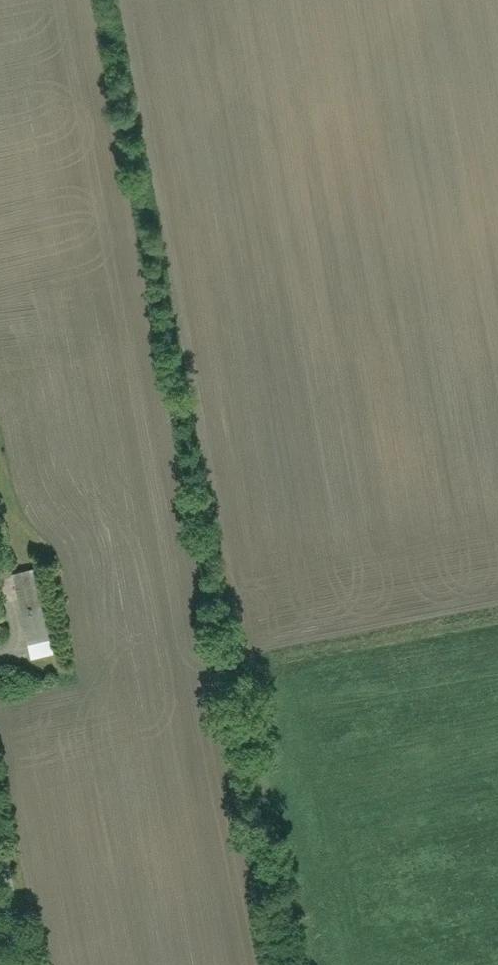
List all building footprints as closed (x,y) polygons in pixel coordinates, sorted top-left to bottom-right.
[(50,571),(15,580),(33,647),(67,639),(50,571)]
